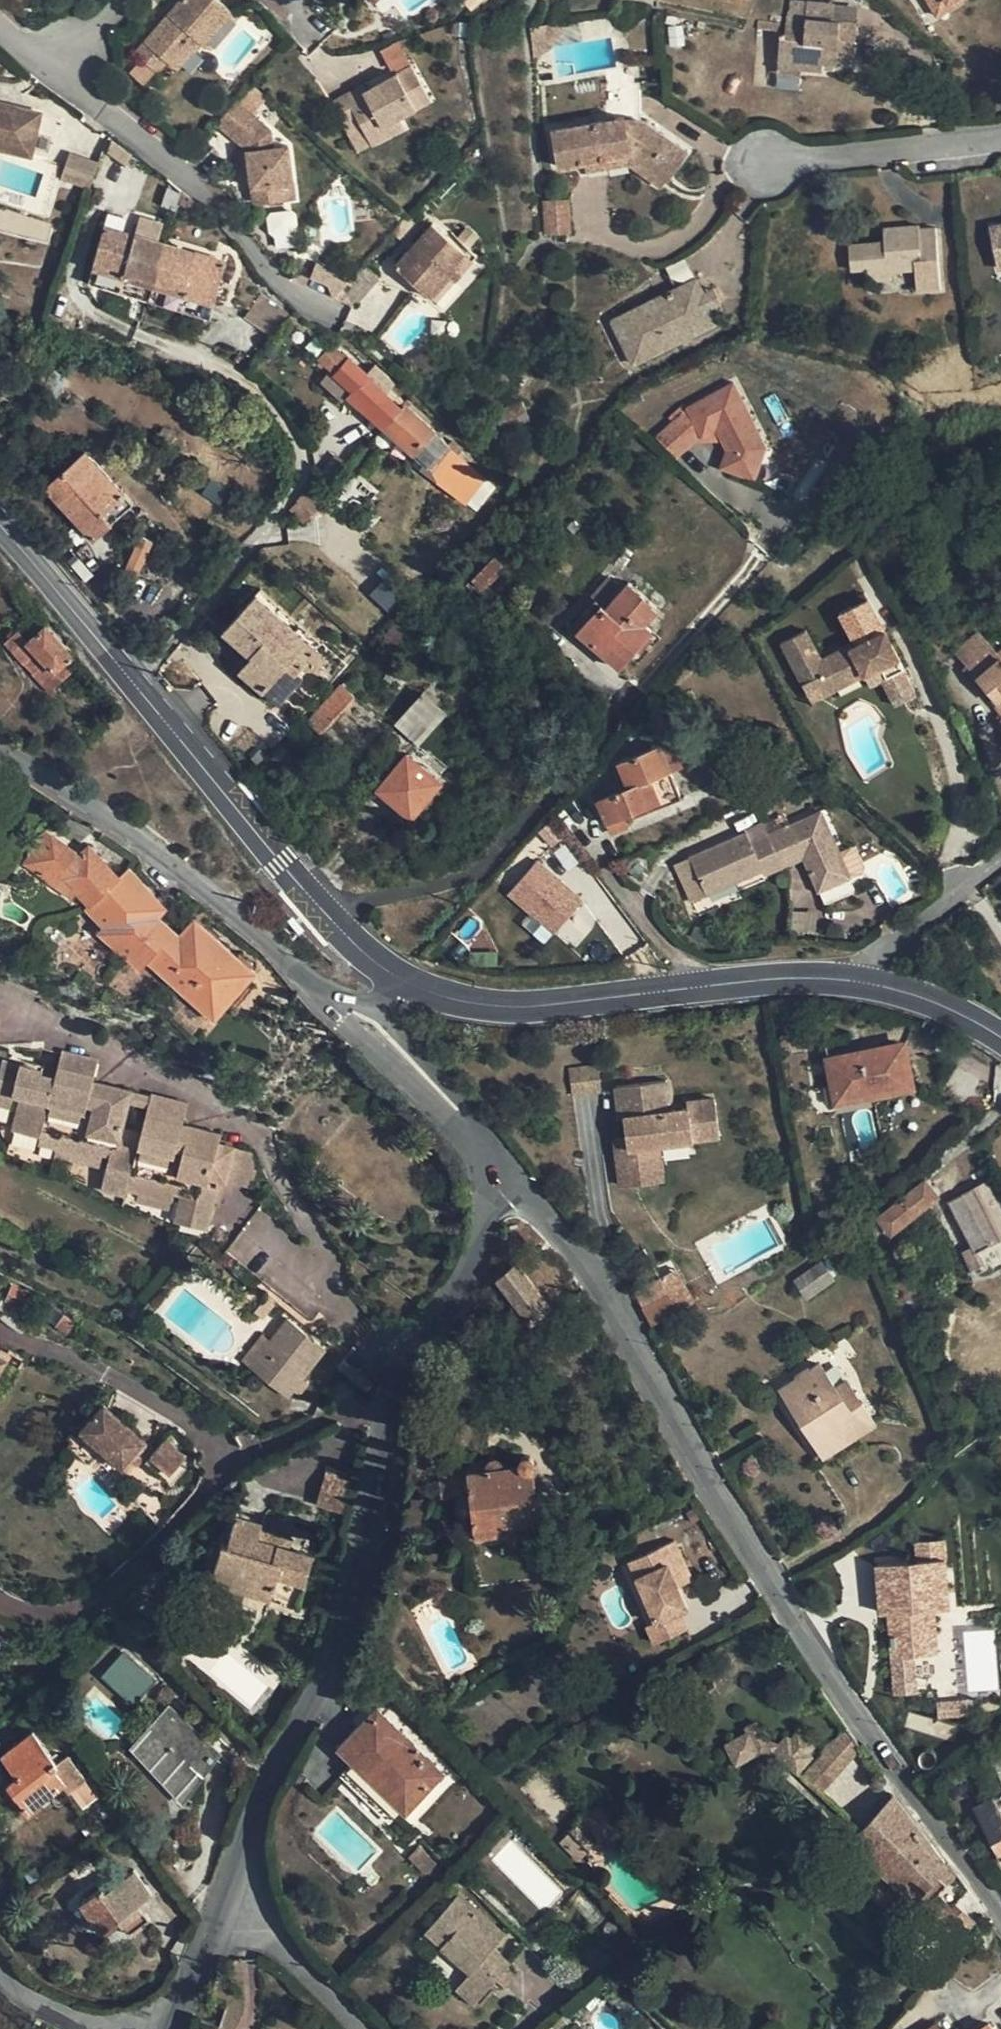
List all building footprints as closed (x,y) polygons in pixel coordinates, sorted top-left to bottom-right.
[(217,0),(185,0),(138,56),(159,73),(167,64),(177,72),(202,43),(206,47),(233,14),(217,0)] [(932,7),(936,14),(959,0),(927,0),(932,7)] [(781,39),(779,61),(802,62),(801,67),(823,68),(823,64),(837,65),(838,52),(855,53),(858,23),(833,20),(834,4),(809,1),(807,18),(788,16),(785,39),(781,39)] [(553,48),(557,43),(570,21),(531,28),(534,58),(553,48)] [(801,74),(801,67),(802,62),(779,61),(779,72),(801,74)] [(356,101),(352,94),(334,103),(349,128),(363,120),(374,139),(393,129),(386,117),(399,109),(404,116),(433,99),(415,67),(371,92),(356,101)] [(560,165),(586,160),(633,152),(670,178),(689,153),(644,121),(640,82),(635,82),(635,67),(607,71),(608,120),(554,129),(560,165)] [(367,86),(352,94),(356,101),(371,92),(367,86)] [(220,125),(250,151),(257,207),(299,202),(292,147),(277,149),(274,129),(252,111),(240,102),(220,125)] [(14,105),(0,103),(0,109),(12,111),(14,105)] [(33,140),(38,109),(14,105),(12,111),(0,109),(0,134),(33,140)] [(396,135),(393,129),(374,139),(377,145),(396,135)] [(0,134),(0,148),(31,153),(33,140),(0,134)] [(588,171),(630,164),(633,152),(586,160),(588,171)] [(663,187),(670,178),(633,152),(630,164),(663,187)] [(71,154),(63,177),(91,187),(99,163),(71,154)] [(570,231),(568,198),(546,200),(548,232),(570,231)] [(437,219),(399,262),(435,293),(472,251),(437,219)] [(156,278),(166,242),(105,225),(94,267),(124,275),(126,270),(156,278)] [(892,266),(893,270),(917,268),(919,289),(944,287),(939,228),(921,230),(921,225),(885,228),(887,242),(851,244),(852,269),(869,268),(892,266)] [(166,242),(156,278),(186,286),(184,292),(215,300),(226,259),(166,242)] [(894,277),(893,270),(892,266),(869,268),(870,279),(894,277)] [(150,299),(154,284),(124,275),(94,267),(89,282),(150,299)] [(154,284),(156,278),(126,270),(124,275),(154,284)] [(156,278),(154,284),(184,292),(186,286),(156,278)] [(154,284),(150,299),(211,316),(215,300),(184,292),(154,284)] [(707,313),(701,298),(694,285),(611,321),(630,364),(713,328),(707,313)] [(261,287),(248,310),(274,326),(288,304),(261,287)] [(713,294),(701,298),(707,313),(718,307),(713,294)] [(310,322),(299,310),(293,316),(304,327),(310,322)] [(321,360),(326,364),(340,348),(334,344),(321,360)] [(375,363),(370,368),(367,371),(340,348),(326,364),(353,388),(348,394),(385,425),(403,403),(374,379),(378,375),(382,369),(375,363)] [(652,434),(674,455),(694,433),(710,426),(721,449),(716,466),(743,474),(754,433),(727,380),(680,403),(652,434)] [(530,418),(523,400),(496,410),(503,429),(530,418)] [(451,443),(406,401),(403,403),(385,425),(413,450),(409,457),(447,490),(469,462),(460,452),(463,448),(454,440),(451,443)] [(761,445),(754,433),(743,474),(751,476),(761,445)] [(133,499),(87,449),(48,484),(94,535),(133,499)] [(324,502),(312,488),(297,499),(311,515),(324,502)] [(504,563),(496,556),(474,578),(481,586),(504,563)] [(593,593),(597,598),(603,603),(608,606),(624,586),(608,574),(593,593)] [(839,595),(854,618),(881,601),(867,578),(839,595)] [(608,606),(603,603),(581,630),(620,664),(652,626),(645,621),(658,605),(629,580),(624,586),(608,606)] [(318,643),(257,591),(224,628),(253,653),(242,667),(279,701),(303,673),(298,668),(318,643)] [(575,624),(581,630),(603,603),(597,598),(575,624)] [(886,610),(881,601),(854,618),(859,626),(886,610)] [(833,671),(837,678),(870,658),(876,666),(890,658),(908,645),(886,610),(859,626),(828,646),(808,617),(785,632),(816,681),(833,671)] [(403,627),(393,623),(384,644),(393,648),(403,627)] [(29,640),(37,649),(47,659),(56,668),(73,651),(47,624),(29,640)] [(957,648),(967,659),(988,641),(978,629),(957,648)] [(1000,654),(988,641),(967,659),(969,663),(1000,701),(1000,653),(1000,654)] [(924,668),(908,645),(890,658),(904,681),(924,668)] [(39,666),(47,659),(37,649),(30,656),(39,666)] [(969,663),(964,669),(1000,712),(1000,701),(969,663)] [(821,689),(837,678),(833,671),(816,681),(821,689)] [(353,694),(340,683),(309,719),(322,731),(353,694)] [(444,710),(425,692),(398,723),(419,741),(444,710)] [(672,740),(659,745),(670,770),(683,763),(672,740)] [(642,752),(663,797),(678,790),(670,770),(659,745),(642,752)] [(440,778),(408,752),(379,787),(412,814),(440,778)] [(663,797),(642,752),(619,761),(629,786),(599,798),(609,819),(632,809),(663,797)] [(663,797),(666,803),(681,797),(678,790),(663,797)] [(666,803),(663,797),(632,809),(634,815),(666,803)] [(747,828),(689,854),(705,890),(762,867),(763,866),(764,869),(781,862),(803,853),(803,852),(804,854),(809,852),(812,860),(807,862),(817,885),(850,872),(821,812),(769,834),(768,832),(751,838),(747,828)] [(25,861),(42,874),(59,872),(78,891),(91,904),(120,877),(90,846),(79,853),(46,831),(25,861)] [(206,845),(200,840),(195,845),(201,850),(206,845)] [(812,860),(809,852),(804,854),(807,862),(812,860)] [(507,893),(551,936),(584,902),(539,859),(507,893)] [(134,917),(156,897),(129,869),(120,877),(91,904),(88,908),(105,927),(101,932),(119,948),(140,924),(134,917)] [(72,894),(78,891),(59,872),(42,874),(72,894)] [(147,956),(169,976),(209,930),(195,917),(180,933),(158,914),(164,906),(156,897),(134,917),(140,924),(119,948),(138,965),(147,956)] [(253,971),(209,930),(169,976),(214,1015),(253,971)] [(861,1059),(828,1067),(836,1104),(917,1087),(907,1039),(858,1049),(861,1059)] [(826,1056),(828,1067),(861,1059),(858,1049),(826,1056)] [(90,1117),(121,1124),(127,1100),(117,1096),(119,1086),(92,1080),(96,1058),(60,1050),(55,1073),(53,1079),(49,1098),(65,1102),(62,1116),(89,1122),(90,1117)] [(17,1101),(13,1126),(39,1132),(38,1140),(54,1143),(62,1116),(65,1102),(49,1098),(53,1079),(40,1075),(41,1070),(31,1068),(2,1062),(0,1067),(0,1098),(17,1101)] [(571,1095),(600,1092),(598,1066),(569,1068),(571,1095)] [(55,1073),(41,1070),(40,1075),(53,1079),(55,1073)] [(624,1118),(633,1117),(637,1136),(627,1138),(616,1140),(621,1168),(663,1161),(659,1142),(720,1131),(713,1094),(686,1099),(687,1105),(669,1108),(663,1079),(614,1087),(620,1119),(624,1118)] [(129,1089),(119,1086),(117,1096),(127,1100),(129,1089)] [(149,1093),(145,1109),(181,1118),(184,1102),(149,1093)] [(181,1118),(145,1109),(140,1128),(134,1156),(170,1165),(171,1157),(181,1160),(180,1166),(209,1173),(216,1175),(225,1177),(234,1146),(216,1142),(217,1140),(205,1137),(206,1129),(181,1122),(181,1118)] [(127,1192),(128,1186),(134,1156),(140,1128),(121,1124),(90,1117),(89,1122),(62,1116),(54,1143),(54,1147),(100,1158),(102,1151),(109,1153),(102,1187),(127,1192)] [(633,1117),(624,1118),(627,1138),(637,1136),(633,1117)] [(218,1132),(206,1129),(205,1137),(217,1140),(218,1132)] [(251,1184),(255,1166),(250,1150),(234,1146),(225,1177),(241,1181),(251,1184)] [(206,1226),(213,1199),(216,1186),(213,1185),(207,1183),(209,1173),(180,1166),(181,1160),(171,1157),(170,1165),(134,1156),(128,1186),(173,1196),(175,1188),(183,1189),(176,1218),(206,1226)] [(663,1161),(621,1168),(624,1185),(665,1178),(663,1161)] [(919,1168),(894,1189),(902,1198),(926,1178),(919,1168)] [(220,1200),(225,1177),(216,1175),(213,1185),(216,1186),(213,1199),(220,1200)] [(926,1178),(902,1198),(880,1214),(893,1231),(938,1195),(926,1178)] [(988,1265),(979,1250),(1000,1239),(1000,1209),(986,1181),(950,1201),(950,1202),(973,1246),(964,1251),(975,1273),(988,1265)] [(866,1222),(878,1213),(874,1208),(862,1217),(866,1222)] [(979,1250),(988,1265),(990,1270),(1000,1264),(1000,1239),(979,1250)] [(808,1295),(832,1278),(820,1261),(795,1278),(808,1295)] [(495,1279),(530,1322),(549,1306),(515,1263),(495,1279)] [(673,1269),(659,1277),(634,1291),(652,1323),(691,1300),(673,1269)] [(895,1299),(913,1288),(907,1270),(887,1278),(895,1299)] [(913,1288),(895,1299),(901,1316),(920,1308),(913,1288)] [(6,1303),(22,1309),(27,1296),(12,1290),(6,1303)] [(68,1332),(74,1324),(65,1318),(59,1326),(68,1332)] [(287,1395),(292,1389),(302,1378),(325,1350),(288,1320),(271,1341),(251,1367),(287,1395)] [(241,1359),(251,1367),(271,1341),(262,1333),(241,1359)] [(9,1359),(3,1356),(0,1361),(0,1373),(9,1359)] [(365,1391),(374,1383),(344,1358),(338,1367),(365,1391)] [(821,1360),(811,1367),(815,1373),(825,1367),(821,1360)] [(822,1454),(873,1423),(845,1378),(835,1384),(825,1367),(815,1373),(811,1367),(808,1366),(794,1374),(795,1377),(786,1383),(811,1422),(805,1426),(822,1454)] [(310,1384),(302,1378),(292,1389),(300,1395),(310,1384)] [(780,1387),(805,1426),(811,1422),(786,1383),(780,1387)] [(142,1440),(97,1405),(79,1430),(123,1465),(129,1458),(142,1440)] [(177,1474),(191,1457),(163,1435),(152,1448),(148,1453),(177,1474)] [(142,1440),(129,1458),(134,1461),(138,1456),(143,1459),(148,1453),(152,1448),(142,1440)] [(177,1474),(148,1453),(143,1459),(172,1481),(177,1474)] [(529,1456),(523,1456),(520,1459),(519,1462),(519,1465),(458,1472),(438,1475),(441,1495),(459,1493),(470,1492),(475,1527),(520,1521),(537,1519),(531,1469),(533,1467),(534,1464),(533,1461),(532,1458),(529,1456)] [(346,1508),(353,1477),(326,1471),(318,1500),(346,1508)] [(312,1556),(287,1548),(280,1546),(283,1537),(261,1529),(262,1524),(236,1516),(227,1545),(222,1544),(212,1576),(272,1595),(274,1590),(299,1598),(312,1556)] [(521,1532),(520,1521),(475,1527),(476,1538),(521,1532)] [(290,1539),(283,1537),(280,1546),(287,1548),(290,1539)] [(915,1565),(878,1568),(888,1697),(917,1694),(914,1655),(939,1653),(936,1613),(950,1612),(945,1541),(913,1543),(915,1565)] [(676,1548),(631,1568),(645,1596),(658,1622),(648,1627),(656,1645),(684,1631),(675,1614),(681,1612),(689,1608),(678,1586),(692,1579),(676,1548)] [(658,1622),(645,1596),(636,1601),(648,1627),(658,1622)] [(681,1612),(675,1614),(684,1631),(697,1624),(689,1608),(681,1612)] [(158,1681),(129,1653),(111,1671),(139,1700),(158,1681)] [(376,1707),(369,1715),(388,1733),(395,1726),(376,1707)] [(184,1792),(218,1752),(171,1710),(141,1741),(158,1759),(154,1764),(184,1792)] [(388,1733),(369,1715),(344,1739),(336,1748),(352,1762),(360,1753),(409,1800),(432,1776),(437,1781),(444,1774),(395,1726),(388,1733)] [(736,1757),(769,1731),(767,1728),(764,1730),(758,1718),(747,1723),(750,1728),(727,1740),(736,1757)] [(862,1747),(847,1725),(804,1774),(823,1791),(862,1747)] [(769,1731),(736,1757),(737,1759),(765,1745),(775,1748),(798,1768),(813,1753),(810,1749),(815,1742),(800,1729),(794,1735),(789,1733),(782,1740),(771,1737),(769,1731)] [(68,1755),(56,1763),(33,1733),(3,1755),(17,1775),(9,1782),(29,1810),(63,1786),(69,1793),(86,1781),(68,1755)] [(405,1813),(437,1781),(432,1776),(409,1800),(360,1753),(352,1762),(405,1813)] [(980,1812),(1000,1802),(1000,1793),(977,1806),(980,1812)] [(936,1874),(944,1864),(891,1794),(849,1841),(904,1891),(924,1909),(945,1883),(936,1874)] [(980,1812),(1000,1853),(1000,1802),(980,1812)] [(614,1822),(596,1804),(593,1807),(590,1811),(607,1828),(614,1822)] [(577,1861),(594,1844),(577,1825),(559,1843),(577,1861)] [(952,1874),(944,1864),(936,1874),(945,1883),(952,1874)] [(152,1895),(135,1871),(103,1895),(98,1889),(81,1902),(103,1930),(118,1920),(129,1934),(149,1919),(140,1905),(152,1895)] [(593,1927),(604,1916),(579,1890),(568,1901),(593,1927)] [(883,1915),(904,1934),(914,1922),(921,1914),(924,1909),(904,1891),(884,1912),(883,1915)] [(958,1947),(977,1924),(961,1910),(941,1933),(958,1947)] [(515,1974),(506,1966),(496,1978),(504,1987),(515,1974)] [(465,1977),(456,1987),(474,2004),(483,1993),(465,1977)] [(218,2023),(222,2012),(210,2007),(206,2019),(218,2023)]
